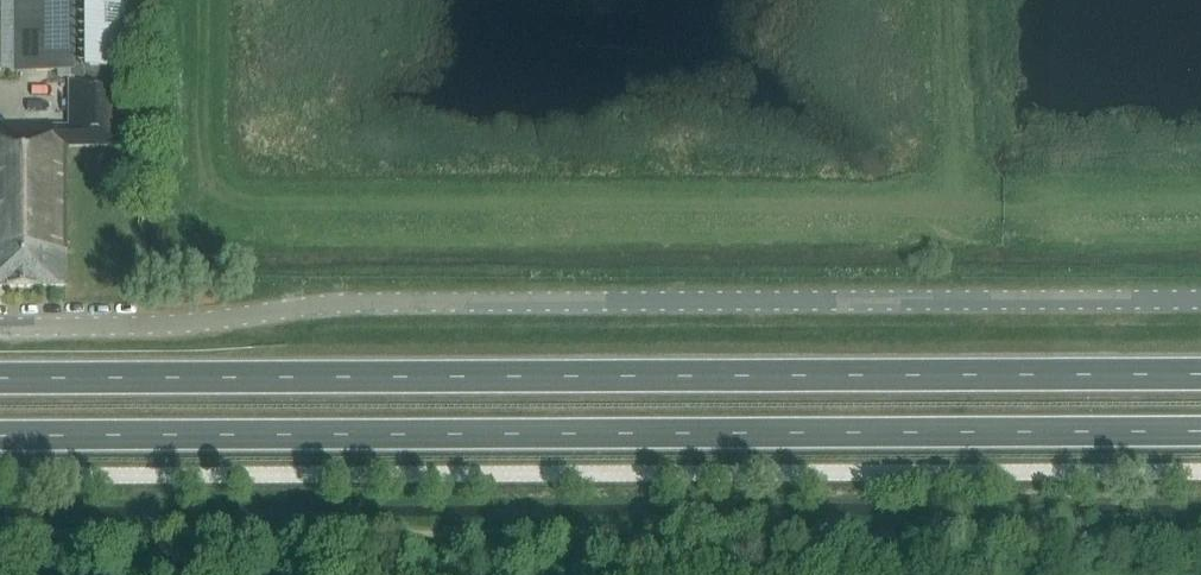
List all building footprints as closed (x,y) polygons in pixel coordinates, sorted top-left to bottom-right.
[(68,288),(67,149),(120,148),(120,81),(119,81),(119,73),(125,73),(125,0),(17,0),(17,73),(69,73),(70,129),(3,129),(3,134),(0,134),(0,288),(68,288)]
